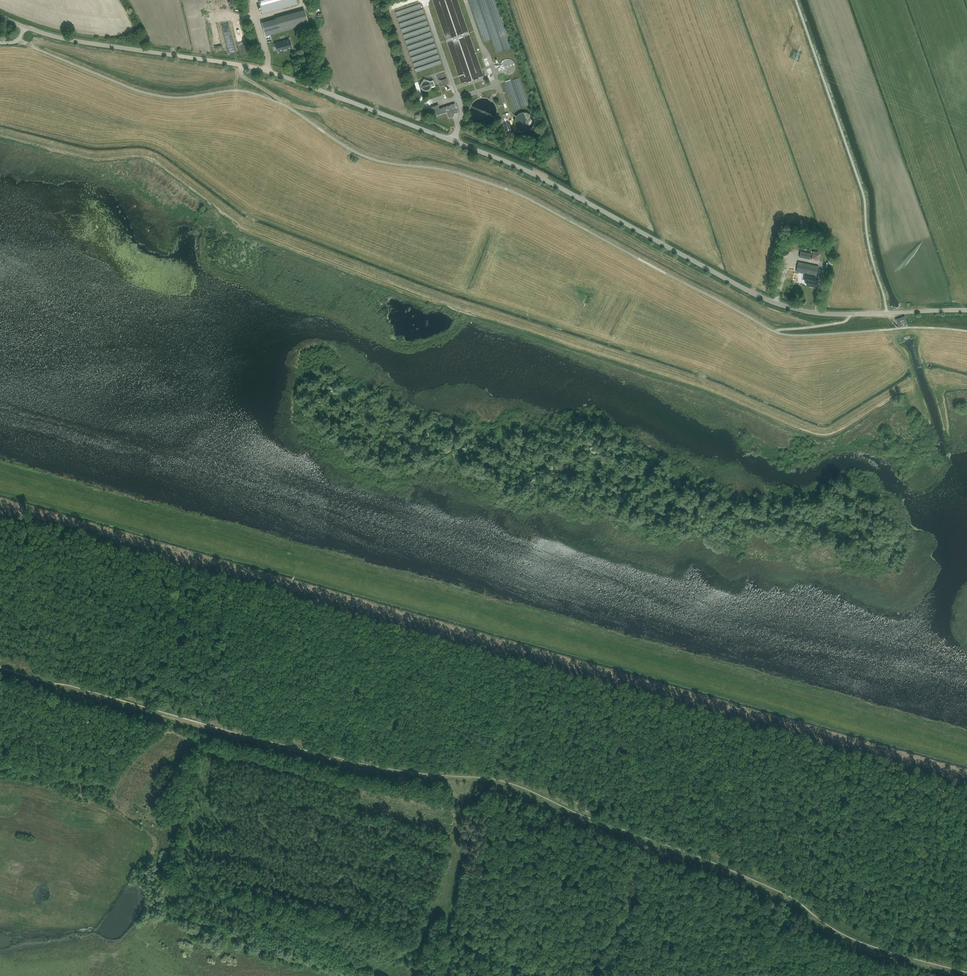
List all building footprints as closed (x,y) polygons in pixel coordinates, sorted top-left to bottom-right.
[(262,14),(297,4),(296,0),(259,0),(262,14)] [(276,19),(261,22),(265,36),(279,32),(309,24),(305,9),(275,17),(276,19)] [(289,39),(276,43),(279,52),(291,48),(289,39)] [(495,80),(487,58),(484,59),(486,68),(485,68),(490,81),(495,80)] [(431,107),(434,116),(447,112),(449,118),(455,116),(454,114),(458,112),(455,103),(440,109),(438,105),(431,107)] [(508,134),(513,132),(507,117),(504,119),(506,126),(508,134)] [(807,252),(800,251),(799,257),(810,260),(811,253),(810,253),(810,251),(808,251),(807,252)] [(820,261),(821,253),(813,251),(811,259),(820,261)] [(798,262),(796,272),(807,274),(807,275),(806,275),(805,282),(807,282),(807,285),(811,286),(811,287),(815,288),(816,287),(818,280),(815,280),(816,276),(817,276),(819,266),(798,262)] [(900,327),(906,325),(904,320),(904,318),(898,320),(900,327)]
